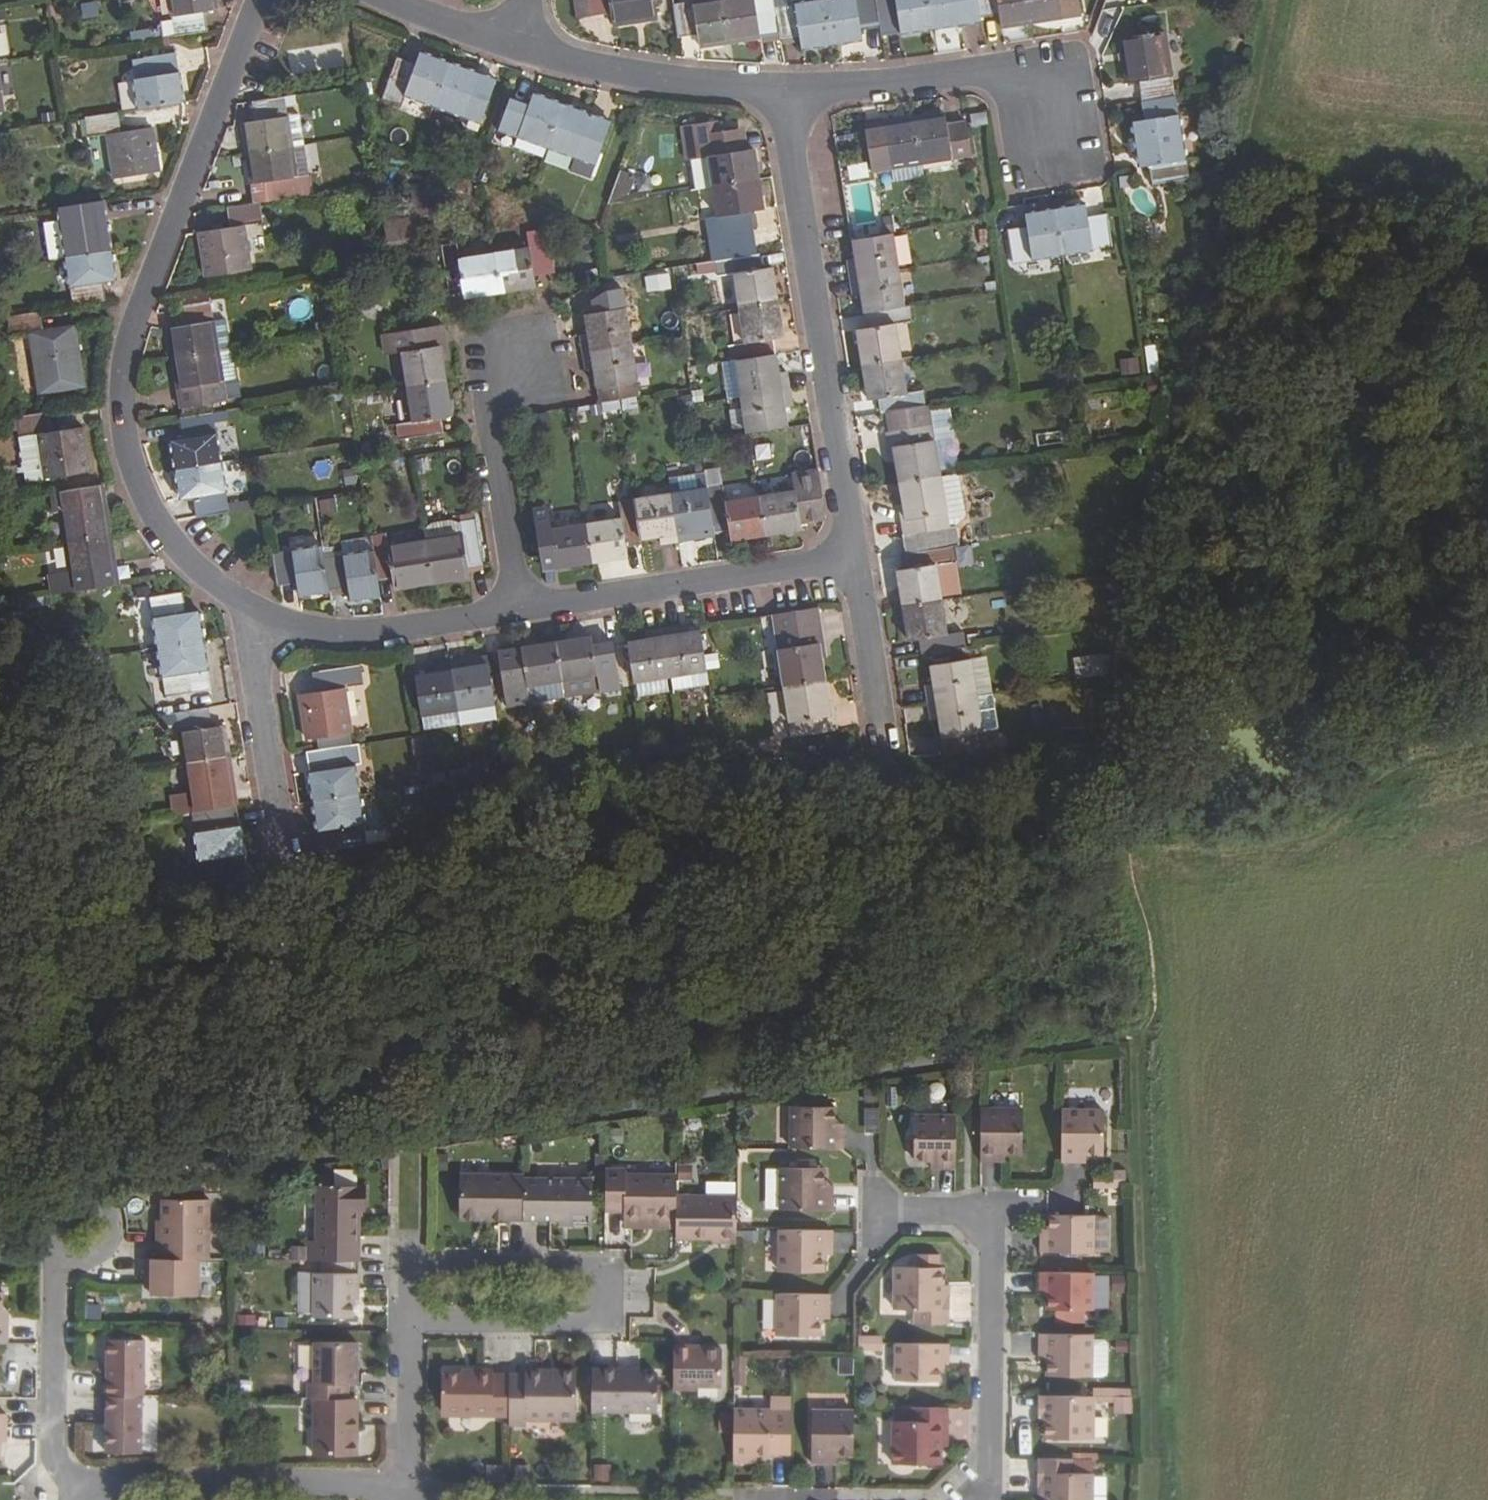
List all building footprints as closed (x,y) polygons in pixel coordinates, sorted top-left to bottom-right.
[(213,0),(168,0),(171,19),(159,22),(161,39),(206,31),(203,9),(214,7),(213,0)] [(587,0),(573,0),(576,18),(589,16),(587,0)] [(653,0),(587,0),(589,16),(610,13),(611,24),(655,17),(653,0)] [(729,43),(722,0),(702,0),(673,5),(678,37),(696,34),(699,47),(729,43)] [(772,0),(722,0),(729,43),(759,38),(777,35),(776,23),(772,0)] [(776,23),(777,35),(778,39),(799,36),(801,47),(831,41),(825,0),(806,0),(793,1),(793,0),(772,0),(776,23)] [(876,0),(825,0),(831,41),(859,37),(858,27),(879,24),(876,0)] [(927,0),(876,0),(879,24),(881,34),(931,27),(927,0)] [(975,0),(927,0),(931,27),(959,22),(957,12),(977,10),(975,0)] [(1029,0),(975,0),(977,10),(978,18),(996,14),(998,27),(1032,22),(1029,0)] [(1077,0),(1029,0),(1032,22),(1062,18),(1079,16),(1077,2),(1077,0)] [(1173,96),(1164,32),(1120,39),(1127,82),(1137,81),(1140,102),(1173,96)] [(182,102),(174,53),(142,57),(145,77),(134,80),(139,109),(182,102)] [(431,106),(446,64),(418,53),(414,64),(395,58),(381,99),(399,106),(404,96),(431,106)] [(476,75),(446,64),(431,106),(478,123),(489,91),(472,85),(476,75)] [(493,81),(476,75),(472,85),(489,91),(493,81)] [(546,147),(561,104),(532,93),(528,104),(508,99),(498,131),(516,137),(546,147)] [(1185,176),(1176,116),(1173,96),(1140,102),(1129,103),(1133,123),(1134,136),(1137,150),(1139,166),(1150,164),(1152,181),(1185,176)] [(291,146),(283,97),(251,102),(253,120),(242,121),(247,153),(291,146)] [(608,122),(561,104),(546,147),(572,157),(568,170),(587,177),(608,122)] [(120,132),(118,112),(85,117),(88,137),(106,135),(114,178),(157,171),(150,128),(120,132)] [(942,112),(913,116),(920,161),(969,153),(964,122),(944,125),(942,112)] [(920,161),(913,116),(862,124),(864,138),(869,169),(891,166),(920,161)] [(714,121),(679,127),(685,160),(707,157),(711,187),(755,180),(751,149),(738,151),(735,128),(716,132),(714,121)] [(1137,150),(1134,136),(1128,136),(1130,151),(1137,150)] [(541,157),(546,147),(516,137),(513,147),(541,157)] [(298,195),(291,146),(247,153),(252,184),(262,182),(265,200),(298,195)] [(922,177),(920,161),(891,166),(893,181),(922,177)] [(632,174),(619,170),(605,205),(624,201),(627,192),(632,174)] [(759,210),(755,180),(711,187),(716,217),(704,218),(711,260),(754,254),(748,212),(759,210)] [(262,182),(252,184),(255,203),(258,202),(265,200),(262,182)] [(644,198),(643,190),(627,192),(624,201),(624,202),(644,198)] [(101,200),(90,202),(93,222),(104,220),(101,200)] [(93,222),(90,202),(57,207),(65,257),(109,250),(104,220),(93,222)] [(261,222),(258,202),(255,203),(225,207),(228,228),(199,233),(205,276),(248,268),(242,225),(261,222)] [(1085,215),(1083,203),(1055,207),(1061,254),(1108,247),(1103,213),(1085,215)] [(1061,254),(1054,207),(1022,212),(1025,225),(1005,228),(1010,262),(1061,254)] [(382,242),(407,245),(411,219),(385,215),(382,242)] [(545,273),(539,230),(523,232),(526,249),(492,254),(498,291),(532,286),(530,275),(545,273)] [(896,268),(891,232),(850,239),(854,258),(845,259),(848,276),(896,268)] [(498,291),(492,254),(458,259),(455,243),(440,246),(447,289),(461,287),(463,297),(498,291)] [(113,280),(109,250),(65,257),(73,307),(104,302),(102,284),(113,280)] [(759,269),(756,253),(754,254),(714,260),(716,276),(733,274),(738,307),(773,302),(768,268),(759,269)] [(902,305),(896,268),(848,276),(851,295),(860,294),(863,312),(902,305)] [(667,272),(655,273),(657,285),(669,283),(667,272)] [(551,306),(551,291),(505,293),(506,309),(551,306)] [(210,300),(179,305),(182,326),(168,329),(173,358),(218,351),(214,321),(210,300)] [(779,338),(773,302),(738,307),(743,343),(726,345),(728,359),(734,357),(772,352),(770,339),(779,338)] [(900,357),(895,323),(909,321),(907,304),(863,312),(865,327),(857,328),(863,363),(900,357)] [(630,342),(623,307),(585,313),(589,332),(580,334),(582,349),(630,342)] [(42,332),(38,312),(7,317),(9,336),(29,334),(39,393),(82,386),(74,328),(42,332)] [(226,320),(214,321),(218,351),(231,349),(226,320)] [(407,387),(444,382),(438,345),(428,347),(426,333),(382,340),(384,355),(402,352),(407,387)] [(682,338),(671,339),(672,351),(684,349),(682,338)] [(638,394),(630,342),(582,349),(586,369),(595,368),(600,400),(638,394)] [(1156,369),(1152,345),(1145,345),(1148,370),(1156,369)] [(231,349),(218,351),(223,381),(238,378),(233,349),(231,349)] [(223,381),(218,351),(173,358),(178,388),(191,387),(194,404),(223,400),(226,400),(223,381)] [(775,372),(772,352),(734,357),(740,395),(786,388),(784,370),(775,372)] [(905,392),(900,357),(863,363),(868,397),(876,396),(879,411),(889,409),(922,404),(920,389),(905,392)] [(1140,373),(1138,358),(1120,360),(1122,375),(1140,373)] [(1160,392),(1157,379),(1146,380),(1148,393),(1160,392)] [(449,415),(444,382),(407,387),(412,422),(395,424),(397,439),(442,432),(439,417),(449,415)] [(788,402),(786,388),(740,395),(745,431),(784,425),(781,403),(788,402)] [(701,390),(691,391),(693,402),(703,401),(701,390)] [(690,394),(677,396),(679,411),(693,409),(690,394)] [(738,398),(729,398),(730,427),(739,427),(738,398)] [(223,400),(194,404),(195,414),(212,411),(225,409),(223,400)] [(939,476),(928,403),(922,404),(889,409),(892,428),(886,429),(890,453),(894,453),(899,482),(939,476)] [(220,462),(212,411),(195,414),(180,417),(183,436),(172,438),(177,469),(220,462)] [(51,432),(48,412),(16,416),(16,419),(3,421),(4,431),(18,429),(19,436),(38,433),(45,477),(88,470),(82,427),(51,432)] [(546,415),(534,417),(536,428),(547,426),(546,415)] [(19,436),(18,437),(24,481),(45,478),(45,477),(38,433),(19,436)] [(1140,460),(1138,450),(1126,452),(1128,462),(1140,460)] [(226,504),(220,462),(177,469),(182,499),(193,497),(196,516),(227,511),(226,504)] [(824,514),(818,469),(792,473),(794,489),(759,495),(766,533),(800,528),(798,518),(824,514)] [(354,470),(342,471),(344,485),(356,483),(354,470)] [(721,485),(719,470),(704,472),(707,487),(721,485)] [(707,487),(704,472),(667,479),(669,494),(707,487)] [(958,545),(955,524),(947,525),(939,476),(899,482),(903,505),(899,506),(903,532),(900,532),(903,554),(950,547),(958,545)] [(109,536),(101,485),(52,492),(55,512),(59,511),(64,542),(109,536)] [(766,533),(759,495),(724,500),(721,485),(707,487),(714,531),(729,529),(730,539),(766,533)] [(704,532),(714,531),(707,487),(669,494),(676,540),(704,535),(704,532)] [(676,540),(669,494),(633,499),(639,540),(659,537),(660,542),(676,540)] [(334,497),(319,500),(321,515),(336,513),(334,497)] [(627,547),(640,545),(639,540),(633,499),(619,501),(622,516),(585,522),(591,561),(628,555),(627,547)] [(250,500),(226,504),(227,511),(251,508),(250,500)] [(591,561),(585,522),(552,527),(549,506),(535,508),(542,559),(555,557),(557,566),(591,561)] [(579,507),(558,511),(560,523),(582,519),(579,507)] [(460,533),(459,522),(447,519),(432,522),(423,528),(425,538),(460,533)] [(481,565),(473,520),(459,522),(460,533),(425,538),(423,539),(430,583),(470,577),(468,567),(481,565)] [(430,583),(423,539),(387,543),(385,534),(370,536),(377,581),(392,579),(394,588),(430,583)] [(113,563),(109,536),(64,542),(69,571),(72,589),(105,584),(102,565),(113,563)] [(328,589),(322,545),(272,553),(277,585),(297,582),(298,593),(328,589)] [(940,600),(934,563),(951,560),(950,547),(903,554),(905,567),(897,568),(902,605),(940,600)] [(349,598),(379,594),(372,550),(324,557),(328,589),(347,586),(349,598)] [(557,566),(555,557),(542,559),(544,568),(557,566)] [(48,575),(50,593),(72,589),(69,571),(48,575)] [(183,611),(180,592),(149,597),(158,647),(201,640),(196,610),(183,611)] [(945,633),(940,600),(902,605),(907,639),(917,638),(919,654),(965,647),(962,631),(945,633)] [(824,651),(818,609),(772,616),(783,686),(824,680),(820,651),(824,651)] [(689,624),(662,628),(669,676),(672,691),(708,685),(698,625),(689,626),(689,624)] [(669,676),(662,628),(644,631),(645,639),(626,642),(633,682),(669,676)] [(591,637),(555,642),(560,678),(563,697),(619,688),(612,644),(592,647),(591,637)] [(208,689),(201,640),(158,647),(166,696),(208,689)] [(560,678),(555,642),(498,651),(507,706),(529,703),(526,683),(560,678)] [(1107,653),(1073,658),(1076,677),(1110,672),(1107,653)] [(466,657),(449,660),(457,709),(493,703),(487,664),(468,667),(466,657)] [(976,696),(971,658),(931,664),(934,683),(923,684),(926,703),(976,696)] [(457,709),(449,660),(432,662),(434,673),(414,677),(420,715),(457,709)] [(319,737),(321,750),(350,746),(348,733),(350,732),(344,689),(362,686),(359,666),(319,672),(322,692),(300,695),(306,739),(319,737)] [(669,676),(633,682),(635,696),(672,691),(669,676)] [(529,703),(563,697),(560,678),(526,683),(529,703)] [(828,705),(824,680),(783,686),(791,736),(836,728),(832,705),(828,705)] [(992,693),(976,696),(926,703),(929,719),(940,718),(943,744),(951,743),(953,754),(986,754),(982,729),(998,727),(992,693)] [(212,727),(209,708),(176,714),(183,763),(227,756),(223,724),(212,727)] [(459,726),(458,717),(450,718),(451,728),(459,726)] [(953,754),(951,743),(943,744),(945,754),(953,754)] [(321,750),(318,751),(320,768),(309,770),(314,802),(359,795),(352,746),(350,746),(321,750)] [(236,805),(227,756),(183,763),(189,803),(191,812),(201,810),(236,805)] [(365,834),(359,795),(314,802),(319,831),(330,830),(334,852),(383,843),(382,831),(365,834)] [(191,812),(189,803),(180,804),(181,813),(191,812)] [(243,854),(236,805),(201,810),(204,829),(194,832),(199,861),(243,854)] [(897,1100),(897,1085),(888,1085),(888,1100),(897,1100)] [(877,1089),(866,1089),(866,1102),(877,1102),(877,1089)] [(792,1106),(791,1148),(844,1149),(844,1132),(836,1132),(836,1123),(836,1106),(792,1106)] [(879,1129),(879,1107),(863,1107),(863,1129),(879,1129)] [(1024,1110),(982,1109),(981,1162),(997,1162),(997,1153),(1006,1153),(1023,1153),(1024,1110)] [(1102,1153),(1103,1109),(1066,1109),(1065,1162),(1081,1162),(1081,1153),(1088,1153),(1102,1153)] [(940,1169),(956,1169),(957,1116),(915,1116),(914,1159),(932,1160),(940,1160),(940,1169)] [(844,1124),(836,1123),(836,1132),(844,1132),(844,1124)] [(1006,1153),(997,1153),(997,1162),(1005,1162),(1006,1153)] [(448,1157),(438,1157),(438,1172),(448,1173),(448,1157)] [(940,1160),(932,1160),(932,1168),(940,1169),(940,1160)] [(781,1168),(780,1210),(833,1210),(833,1194),(825,1193),(825,1186),(825,1168),(781,1168)] [(606,1169),(606,1211),(624,1211),(624,1216),(677,1217),(677,1196),(677,1175),(627,1174),(627,1169),(606,1169)] [(1126,1171),(1111,1172),(1111,1183),(1111,1188),(1126,1188),(1126,1171)] [(460,1174),(460,1213),(489,1214),(489,1219),(524,1220),(525,1178),(525,1175),(460,1174)] [(525,1178),(524,1220),(561,1220),(561,1218),(569,1218),(570,1225),(593,1226),(593,1179),(525,1178)] [(309,1248),(309,1260),(320,1260),(353,1261),(359,1261),(359,1209),(365,1209),(365,1185),(318,1185),(318,1240),(309,1240),(309,1248)] [(833,1186),(825,1186),(825,1193),(833,1194),(833,1186)] [(737,1197),(677,1196),(677,1217),(676,1238),(712,1238),(736,1239),(737,1197)] [(210,1199),(163,1199),(163,1221),(163,1228),(157,1228),(157,1259),(199,1259),(209,1259),(210,1199)] [(1041,1252),(1111,1253),(1111,1216),(1050,1215),(1050,1229),(1049,1236),(1041,1236),(1041,1252)] [(833,1247),(833,1230),(780,1229),(780,1272),(824,1272),(824,1255),(824,1247),(833,1247)] [(264,1239),(251,1239),(251,1257),(264,1257),(264,1239)] [(309,1260),(309,1248),(296,1248),(296,1260),(309,1260)] [(943,1294),(943,1285),(943,1267),(940,1267),(940,1255),(918,1255),(918,1267),(896,1267),(895,1309),(915,1310),(915,1323),(950,1324),(950,1294),(943,1294)] [(157,1259),(146,1258),(146,1274),(152,1274),(152,1288),(151,1294),(198,1295),(199,1259),(157,1259)] [(353,1261),(320,1260),(320,1273),(353,1273),(353,1261)] [(315,1272),(299,1272),(298,1310),(314,1310),(315,1272)] [(320,1273),(315,1272),(314,1310),(314,1317),(354,1317),(354,1300),(354,1289),(358,1289),(359,1273),(353,1273),(320,1273)] [(1086,1310),(1092,1310),(1093,1273),(1040,1272),(1040,1289),(1049,1289),(1049,1295),(1049,1310),(1057,1310),(1086,1310)] [(831,1311),(831,1294),(778,1293),(777,1335),(821,1336),(821,1319),(822,1311),(831,1311)] [(1086,1321),(1086,1310),(1057,1310),(1056,1320),(1086,1321)] [(883,1331),(861,1331),(860,1344),(883,1345),(883,1331)] [(1108,1338),(1104,1335),(1040,1334),(1040,1350),(1048,1350),(1048,1359),(1048,1376),(1104,1376),(1108,1372),(1108,1338)] [(145,1340),(108,1339),(107,1396),(142,1396),(144,1396),(145,1340)] [(358,1342),(315,1342),(315,1383),(308,1383),(308,1398),(315,1398),(348,1399),(348,1384),(358,1383),(358,1342)] [(950,1344),(897,1343),(897,1381),(940,1381),(941,1367),(941,1360),(950,1360),(950,1344)] [(693,1346),(674,1346),(674,1388),(696,1389),(696,1386),(722,1386),(722,1349),(693,1349),(693,1346)] [(1048,1350),(1040,1350),(1039,1359),(1048,1359),(1048,1350)] [(745,1356),(735,1355),(735,1371),(742,1371),(745,1371),(745,1356)] [(509,1417),(509,1425),(526,1425),(526,1420),(575,1420),(576,1374),(546,1374),(546,1368),(525,1368),(525,1374),(510,1374),(510,1375),(509,1417)] [(630,1369),(592,1368),(592,1412),(658,1412),(658,1374),(642,1374),(630,1374),(630,1369)] [(442,1374),(441,1411),(492,1412),(492,1417),(509,1417),(510,1375),(494,1374),(493,1369),(476,1369),(476,1374),(463,1374),(442,1374)] [(142,1396),(107,1396),(107,1453),(142,1453),(142,1396)] [(1093,1397),(1039,1396),(1039,1412),(1046,1412),(1046,1420),(1046,1438),(1093,1439),(1093,1397)] [(348,1399),(315,1398),(314,1455),(357,1455),(357,1399),(348,1399)] [(1132,1411),(1132,1398),(1117,1398),(1117,1411),(1132,1411)] [(894,1421),(894,1464),(941,1464),(941,1446),(941,1438),(949,1438),(949,1408),(914,1407),(914,1421),(894,1421)] [(914,1421),(914,1407),(895,1407),(894,1421),(914,1421)] [(792,1411),(734,1410),(734,1463),(750,1463),(750,1454),(757,1454),(792,1455),(792,1411)] [(854,1412),(812,1411),(812,1464),(828,1464),(828,1455),(836,1455),(854,1455),(854,1412)] [(732,1414),(719,1413),(719,1431),(732,1431),(732,1414)] [(836,1455),(828,1455),(828,1464),(836,1464),(836,1455)] [(1045,1499),(1093,1499),(1093,1473),(1073,1473),(1073,1459),(1038,1458),(1038,1488),(1045,1488),(1045,1497),(1045,1499)] [(611,1465),(595,1465),(595,1481),(611,1481),(611,1465)] [(529,1470),(517,1470),(517,1480),(529,1480),(529,1470)]
